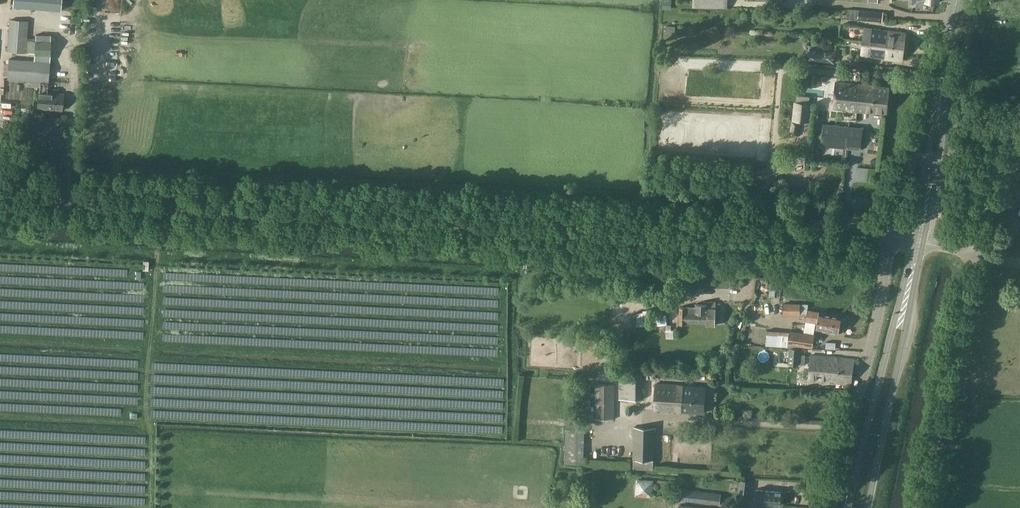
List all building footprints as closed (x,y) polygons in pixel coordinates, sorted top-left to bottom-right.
[(61,10),(62,0),(14,0),(13,7),(61,10)] [(858,19),(859,10),(848,9),(847,18),(858,19)] [(859,10),(858,19),(882,21),(883,12),(859,10)] [(10,20),(8,51),(27,52),(27,38),(28,21),(10,20)] [(864,28),(863,41),(887,45),(887,43),(894,43),(893,50),(904,52),(906,33),(864,28)] [(27,38),(27,52),(35,53),(35,54),(50,55),(51,35),(35,34),(35,38),(27,38)] [(887,43),(887,45),(863,41),(861,55),(903,61),(904,52),(893,50),(894,43),(887,43)] [(809,61),(835,64),(836,51),(810,48),(809,61)] [(4,63),(3,75),(9,75),(8,79),(26,81),(25,85),(31,86),(32,81),(42,82),(41,87),(41,93),(39,93),(38,108),(63,110),(64,94),(48,93),(48,82),(49,82),(50,62),(34,61),(10,59),(10,63),(6,63),(4,63)] [(858,110),(860,91),(859,90),(859,84),(836,82),(833,108),(858,110)] [(859,84),(859,90),(860,91),(858,110),(887,113),(890,87),(859,84)] [(796,102),(794,119),(808,120),(809,104),(796,102)] [(792,121),(791,134),(797,135),(799,122),(792,121)] [(823,124),(821,146),(847,149),(849,127),(823,124)] [(849,127),(847,149),(861,150),(863,128),(849,127)] [(859,204),(866,204),(867,205),(869,205),(870,205),(871,204),(872,202),(873,202),(873,201),(873,200),(873,199),(872,199),(872,198),(871,197),(870,197),(868,196),(868,198),(867,198),(859,197),(859,204)] [(703,304),(695,304),(695,307),(695,315),(715,315),(715,307),(715,302),(703,302),(703,304)] [(800,304),(783,303),(783,314),(800,314),(800,304)] [(695,307),(679,307),(679,325),(688,325),(688,322),(706,322),(706,325),(715,325),(715,315),(695,315),(695,307)] [(644,325),(651,324),(651,310),(643,310),(643,312),(636,313),(637,326),(644,326),(644,325)] [(816,328),(826,331),(828,322),(830,322),(832,314),(819,312),(808,310),(807,310),(807,314),(805,320),(817,322),(816,328)] [(828,322),(826,331),(839,333),(839,332),(843,333),(846,318),(842,317),(842,316),(832,314),(830,322),(828,322)] [(666,338),(670,338),(674,338),(673,331),(672,331),(673,325),(670,325),(667,324),(666,315),(652,316),(653,326),(661,326),(660,332),(666,332),(666,338)] [(766,331),(766,345),(787,346),(788,333),(766,331)] [(814,335),(790,331),(788,344),(812,347),(814,335)] [(627,350),(628,337),(622,336),(620,349),(627,350)] [(790,348),(789,364),(799,364),(805,365),(806,355),(799,355),(800,348),(790,348)] [(811,355),(810,367),(853,372),(854,359),(811,355)] [(851,384),(853,372),(810,367),(809,380),(851,384)] [(677,370),(677,379),(687,380),(687,371),(677,370)] [(642,374),(620,374),(620,399),(643,398),(642,374)] [(591,383),(579,383),(579,413),(591,413),(591,383)] [(614,383),(596,383),(596,396),(596,419),(614,419),(614,383)] [(655,410),(703,414),(706,388),(658,384),(655,410)] [(634,459),(633,468),(653,469),(654,460),(655,427),(635,427),(634,459)] [(584,429),(567,429),(567,463),(584,463),(584,429)] [(739,480),(738,494),(750,495),(751,481),(739,480)] [(721,494),(683,489),(682,500),(720,505),(721,494)] [(782,492),(756,490),(755,503),(781,505),(782,492)]
